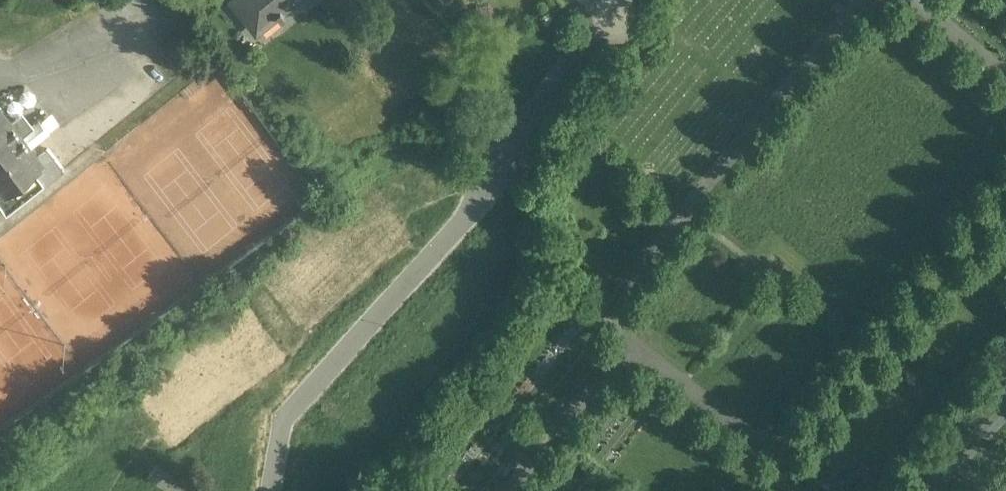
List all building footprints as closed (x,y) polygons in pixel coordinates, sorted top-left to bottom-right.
[(262,27),(296,0),(240,0),(262,27)] [(2,108),(1,106),(0,107),(0,201),(8,211),(65,166),(49,145),(39,153),(2,108)]
